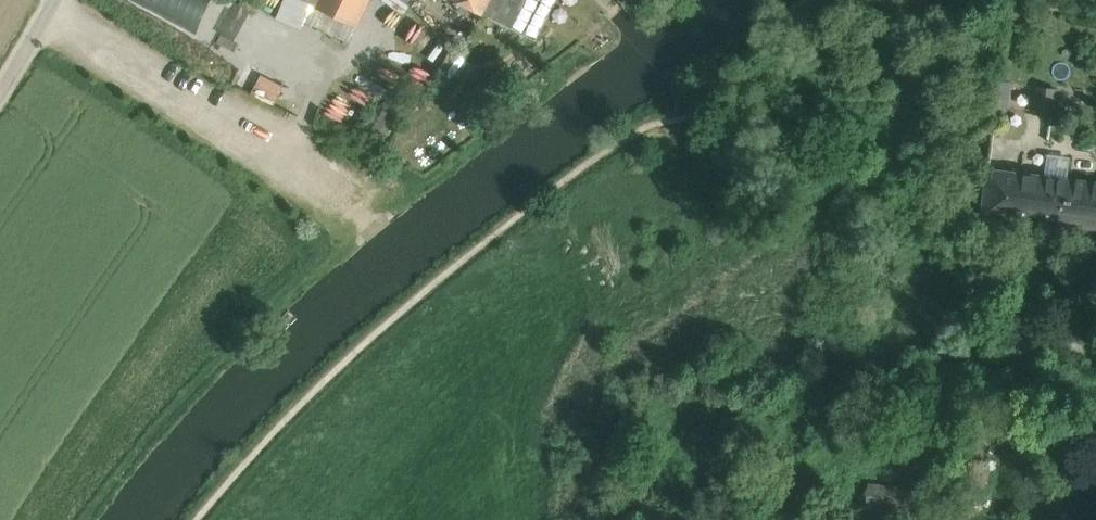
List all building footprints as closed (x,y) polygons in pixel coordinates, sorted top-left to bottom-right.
[(311,4),(355,25),(367,0),(301,0),(311,4)] [(367,3),(379,8),(383,0),(369,0),(367,3)] [(510,28),(525,0),(457,0),(510,28)] [(347,44),(355,25),(311,4),(302,22),(347,44)] [(1036,85),(1035,113),(1057,114),(1058,85),(1036,85)] [(332,92),(319,116),(354,137),(368,111),(332,92)] [(988,169),(982,214),(1095,229),(1095,182),(988,169)] [(939,484),(926,483),(925,501),(938,501),(939,484)] [(912,490),(868,485),(866,506),(909,512),(912,490)]
